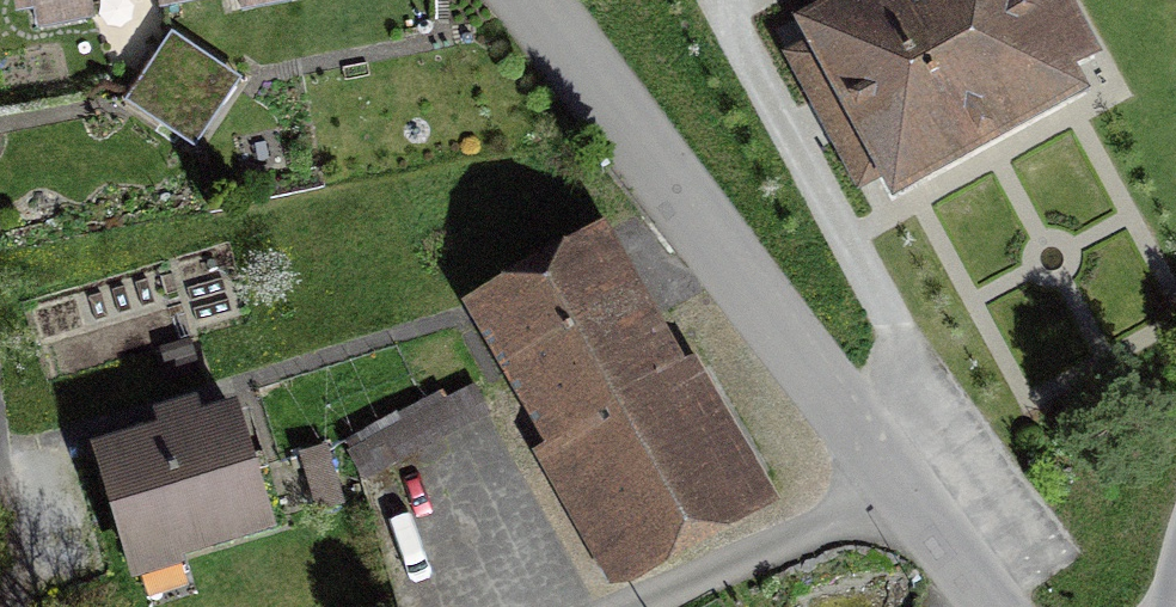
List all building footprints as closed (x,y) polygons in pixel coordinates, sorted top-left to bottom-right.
[(12,19),(97,0),(8,0),(12,19)] [(159,21),(255,0),(154,0),(159,21)] [(800,69),(877,207),(1083,93),(1031,0),(925,0),(800,69)] [(170,49),(123,117),(188,161),(234,93),(170,49)] [(600,259),(473,333),(620,586),(748,512),(600,259)] [(225,439),(97,478),(128,580),(256,542),(225,439)]
